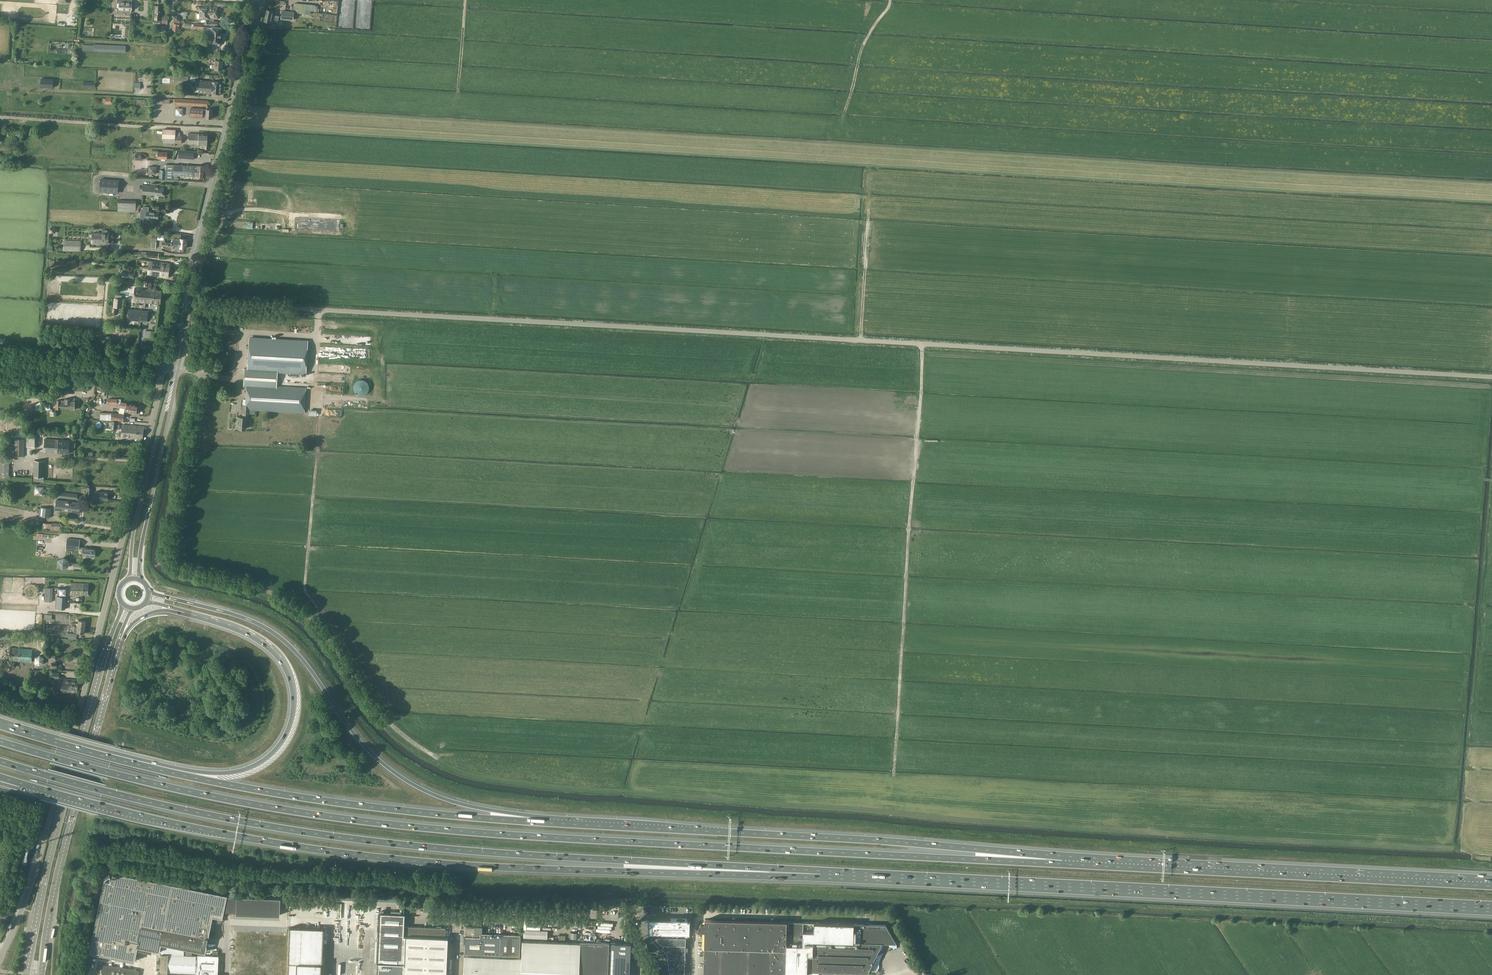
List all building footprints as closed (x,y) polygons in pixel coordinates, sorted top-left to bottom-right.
[(131,13),(131,10),(132,10),(133,2),(132,2),(132,0),(117,0),(117,2),(119,2),(119,9),(117,9),(116,12),(131,13)] [(294,3),(293,10),(297,10),(297,13),(305,14),(305,10),(306,4),(294,3)] [(156,9),(155,9),(154,19),(161,20),(160,22),(162,22),(162,24),(167,24),(167,17),(162,16),(162,18),(160,18),(161,13),(160,13),(160,6),(156,6),(156,9)] [(210,7),(210,12),(211,19),(211,21),(211,25),(214,25),(218,25),(218,21),(214,21),(214,19),(218,19),(217,6),(210,7)] [(266,10),(265,16),(274,18),(278,19),(279,16),(274,15),(275,12),(266,10)] [(282,11),(281,19),(293,20),(293,18),(294,12),(282,11)] [(206,25),(211,25),(211,21),(211,19),(210,12),(199,13),(200,20),(205,20),(205,25),(206,25)] [(195,24),(194,28),(203,29),(203,28),(208,29),(207,41),(211,42),(215,43),(215,45),(220,46),(220,43),(221,27),(212,27),(212,25),(206,25),(195,24)] [(215,69),(222,70),(223,61),(215,60),(215,64),(212,64),(211,69),(215,69)] [(196,76),(177,75),(176,84),(190,85),(190,81),(196,81),(196,78),(199,79),(199,75),(196,75),(196,76)] [(41,87),(52,88),(53,88),(54,79),(41,79),(41,87)] [(196,87),(196,92),(199,92),(199,93),(208,93),(210,94),(210,91),(212,91),(212,81),(200,80),(200,87),(196,87)] [(210,91),(210,94),(221,94),(222,82),(212,81),(212,91),(210,91)] [(190,117),(203,118),(206,118),(212,118),(212,109),(206,109),(203,109),(191,108),(190,117)] [(162,138),(175,138),(175,129),(162,129),(162,138)] [(202,149),(207,149),(207,145),(207,134),(199,134),(188,133),(188,144),(198,144),(201,145),(200,145),(201,149),(202,149)] [(152,150),(152,152),(158,152),(158,159),(167,159),(167,152),(158,152),(158,150),(152,150)] [(160,170),(159,178),(164,178),(172,179),(173,166),(174,166),(174,165),(166,164),(166,165),(165,165),(165,170),(160,170)] [(196,177),(204,177),(204,166),(197,166),(174,165),(174,166),(173,175),(196,176),(196,177)] [(100,179),(99,191),(117,193),(118,181),(100,179)] [(164,187),(143,185),(142,195),(163,196),(164,187)] [(117,211),(136,212),(136,204),(139,204),(139,201),(118,200),(117,211)] [(141,210),(140,218),(144,218),(143,222),(151,223),(151,220),(154,220),(154,219),(158,219),(159,212),(154,212),(152,212),(152,211),(148,211),(148,207),(144,207),(144,211),(141,210)] [(92,233),(92,243),(102,243),(108,244),(108,233),(107,233),(107,230),(102,230),(102,233),(92,233)] [(171,234),(171,239),(174,239),(174,243),(187,244),(187,239),(181,238),(181,234),(171,234)] [(64,241),(64,250),(80,250),(81,241),(64,241)] [(149,261),(148,268),(161,269),(161,268),(164,269),(163,272),(169,273),(170,263),(149,261)] [(161,268),(161,269),(148,268),(147,275),(168,277),(169,273),(163,272),(164,269),(161,268)] [(121,277),(134,279),(135,272),(122,271),(121,277)] [(146,302),(147,292),(146,292),(147,289),(135,288),(134,301),(146,302)] [(147,289),(146,292),(147,292),(146,302),(160,304),(162,291),(147,289)] [(129,309),(127,320),(140,321),(141,310),(129,309)] [(141,310),(140,321),(147,322),(149,311),(141,310)] [(237,417),(236,428),(245,429),(245,422),(249,422),(249,410),(304,413),(306,387),(276,386),(277,371),(306,373),(307,341),(249,338),(247,368),(245,368),(243,386),(246,386),(245,399),(243,399),(242,417),(237,417)] [(354,384),(354,385),(354,386),(354,388),(354,389),(354,390),(354,391),(355,392),(355,393),(356,393),(357,394),(358,394),(358,395),(359,395),(360,395),(361,395),(362,395),(363,395),(364,395),(365,394),(366,394),(367,393),(368,392),(368,391),(369,390),(369,389),(369,388),(369,387),(369,386),(369,385),(368,384),(368,383),(367,382),(366,381),(365,381),(364,380),(363,380),(362,380),(361,380),(360,380),(359,380),(358,380),(358,381),(357,381),(356,382),(355,383),(354,384)] [(65,401),(57,401),(57,409),(61,409),(61,408),(70,408),(70,409),(75,409),(75,405),(65,405),(65,401)] [(125,411),(130,412),(131,408),(132,408),(133,404),(127,403),(121,402),(120,404),(120,407),(126,408),(125,411)] [(50,416),(52,416),(54,416),(54,412),(53,412),(53,410),(52,409),(50,409),(50,404),(43,405),(43,410),(47,410),(47,413),(50,413),(50,416)] [(131,408),(130,412),(136,413),(139,413),(140,406),(138,406),(138,405),(133,404),(132,408),(131,408)] [(112,421),(111,429),(116,429),(119,429),(120,425),(117,424),(117,421),(112,421)] [(122,425),(122,430),(143,433),(144,427),(122,425)] [(143,439),(143,433),(122,430),(122,437),(143,439)] [(38,434),(27,434),(27,446),(38,446),(38,434)] [(24,439),(15,439),(15,445),(15,456),(24,456),(24,439)] [(45,452),(69,454),(70,441),(46,439),(45,452)] [(34,477),(34,481),(44,481),(44,477),(45,461),(34,460),(34,477)] [(9,462),(1,462),(0,478),(9,478),(9,462)] [(56,509),(56,510),(70,512),(72,502),(57,500),(56,509)] [(72,502),(70,512),(74,512),(74,513),(80,513),(80,509),(81,503),(72,502)] [(50,517),(51,508),(41,507),(40,516),(50,517)] [(83,549),(82,556),(95,557),(96,548),(82,547),(79,546),(80,540),(67,538),(66,548),(79,550),(79,549),(83,549)] [(64,556),(58,559),(57,566),(63,569),(69,567),(69,560),(64,556)] [(88,595),(88,584),(71,583),(71,595),(88,595)] [(57,596),(56,608),(65,609),(66,597),(57,596)] [(84,634),(85,626),(72,625),(72,628),(74,628),(74,632),(77,633),(84,634)] [(11,647),(10,660),(32,662),(33,649),(11,647)] [(44,658),(40,655),(35,658),(35,663),(39,665),(44,663),(44,658)] [(78,679),(63,679),(62,690),(78,690),(78,679)] [(19,863),(20,864),(25,865),(26,865),(27,865),(27,864),(28,859),(28,858),(27,858),(22,857),(22,856),(21,856),(21,857),(19,863)] [(113,871),(112,879),(105,877),(97,915),(90,951),(134,960),(137,949),(152,952),(152,949),(159,951),(161,953),(161,954),(168,954),(184,955),(184,947),(192,949),(192,950),(200,951),(205,952),(208,939),(213,916),(222,918),(224,911),(227,895),(227,894),(113,871)] [(227,895),(224,911),(236,911),(237,896),(227,895)] [(280,897),(237,896),(236,911),(236,914),(280,915),(280,897)] [(379,912),(377,962),(404,963),(405,936),(404,936),(405,913),(379,912)] [(689,937),(689,919),(687,919),(687,918),(670,918),(649,918),(648,931),(651,932),(651,936),(652,939),(653,941),(658,945),(659,948),(663,948),(666,953),(667,958),(668,963),(669,968),(672,968),(671,973),(684,973),(685,937),(689,937)] [(804,922),(706,919),(706,921),(704,921),(704,922),(703,923),(702,923),(701,923),(701,924),(700,924),(700,925),(700,926),(699,926),(699,927),(699,931),(704,931),(704,947),(705,947),(704,974),(786,974),(787,943),(803,944),(803,930),(804,922)] [(813,955),(813,970),(823,970),(823,974),(856,974),(864,973),(863,973),(863,972),(868,972),(882,942),(897,943),(887,925),(814,922),(814,931),(803,930),(803,944),(787,943),(786,974),(798,974),(808,974),(808,955),(813,955)] [(436,927),(405,926),(404,934),(445,936),(445,927),(440,927),(440,926),(436,925),(436,927)] [(288,974),(321,974),(322,974),(323,955),(324,928),(289,927),(288,974)] [(482,933),(465,933),(465,937),(464,937),(463,942),(465,942),(464,954),(520,956),(520,935),(482,933)] [(376,974),(446,974),(448,938),(405,936),(404,963),(377,962),(376,974)] [(579,973),(607,974),(609,942),(580,941),(580,942),(522,940),(521,957),(464,955),(463,974),(578,974),(579,973)] [(610,942),(609,974),(629,974),(630,943),(610,942)] [(218,955),(217,955),(218,950),(212,950),(212,955),(198,954),(198,959),(195,959),(196,956),(192,955),(192,949),(184,947),(184,955),(168,954),(161,954),(160,971),(161,971),(161,973),(159,973),(159,974),(218,974),(218,955)] [(103,964),(102,974),(106,974),(136,974),(137,969),(103,964)]
